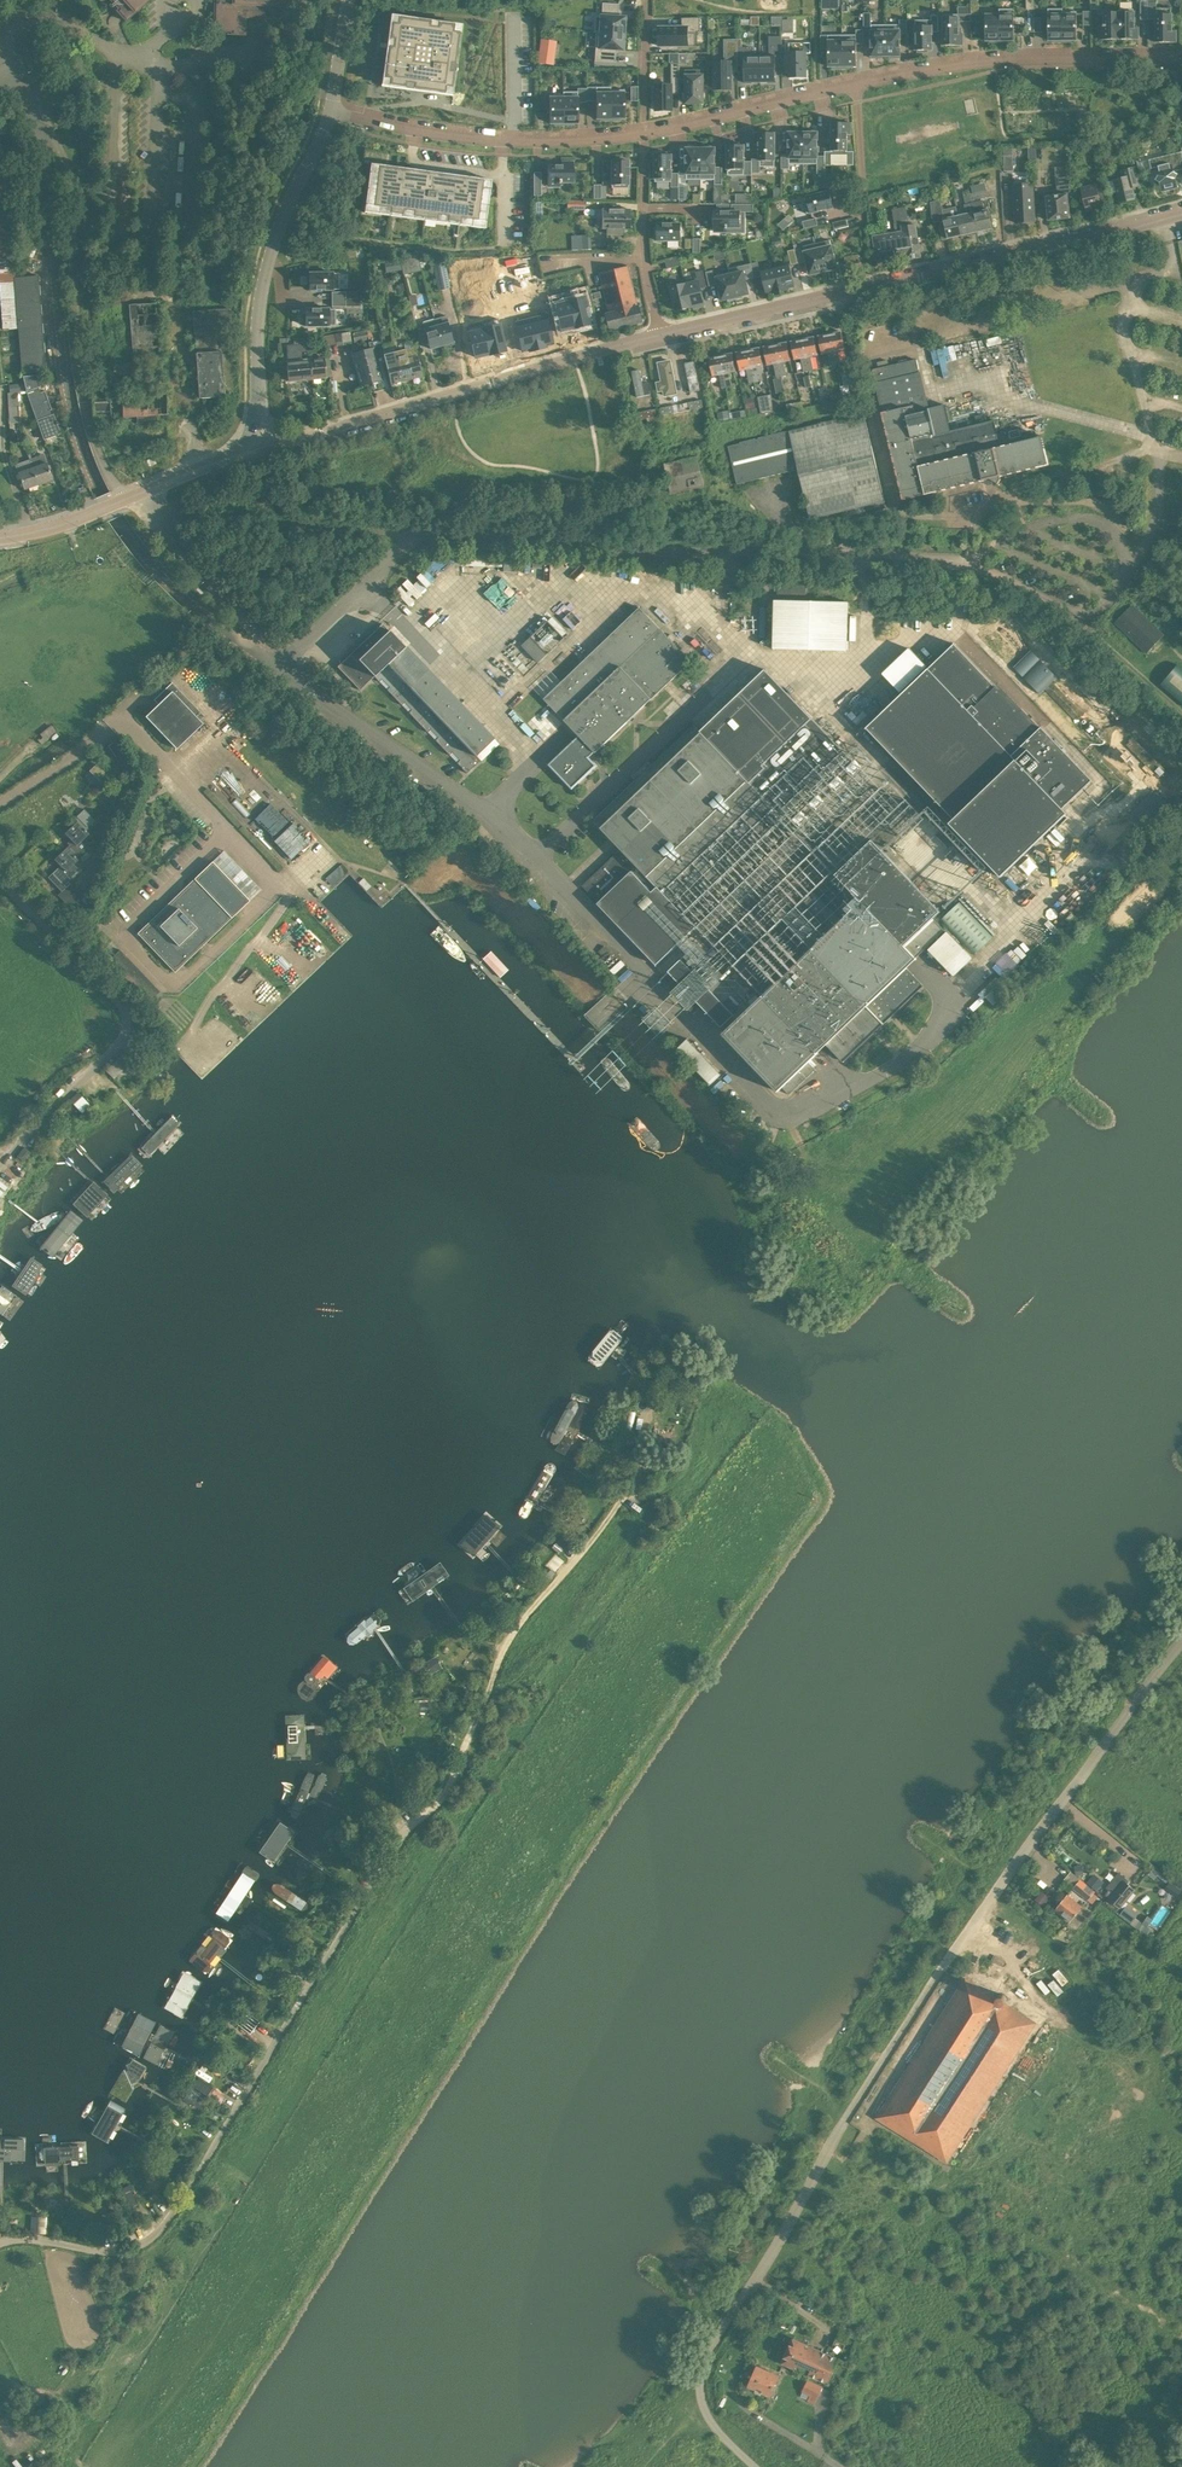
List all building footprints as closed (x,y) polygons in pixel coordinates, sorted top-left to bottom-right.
[(119,9),(117,11),(126,21),(149,0),(110,0),(119,9)] [(246,31),(246,17),(289,19),(289,7),(307,7),(307,0),(215,0),(214,31),(232,32),(232,34),(246,35),(246,31)] [(593,32),(596,32),(623,34),(624,26),(626,26),(627,17),(619,17),(619,13),(618,13),(619,4),(602,3),(601,16),(594,15),(593,32)] [(1156,42),(1175,42),(1175,30),(1172,30),(1172,25),(1171,25),(1171,8),(1156,8),(1156,42)] [(999,9),(999,15),(1000,15),(1000,42),(1010,42),(1010,40),(1014,40),(1014,9),(999,9)] [(1062,12),(1063,12),(1063,9),(1048,9),(1048,40),(1052,40),(1052,42),(1062,42),(1062,12)] [(1133,9),(1119,9),(1119,12),(1119,39),(1137,39),(1137,27),(1134,27),(1134,22),(1133,22),(1133,9)] [(1062,12),(1062,42),(1072,42),(1072,40),(1077,40),(1076,11),(1063,12),(1062,12)] [(1101,40),(1119,39),(1119,12),(1104,12),(1104,25),(1103,25),(1103,26),(1101,26),(1101,40)] [(943,45),(962,45),(962,39),(961,39),(961,33),(958,33),(958,22),(971,21),(971,15),(971,14),(943,14),(943,25),(943,35),(943,45)] [(462,24),(391,15),(381,86),(453,96),(462,24)] [(917,52),(927,52),(927,50),(932,50),(932,32),(939,32),(938,15),(931,15),(931,20),(915,20),(915,50),(917,50),(917,52)] [(990,42),(1000,42),(1000,15),(999,15),(985,15),(985,40),(990,40),(990,42)] [(695,32),(697,32),(700,32),(700,17),(682,18),(682,25),(682,27),(678,27),(659,27),(659,46),(688,46),(696,46),(695,32)] [(907,20),(900,20),(900,24),(885,25),(885,30),(886,30),(886,56),(890,56),(890,58),(900,58),(900,34),(907,34),(907,20)] [(793,33),(793,21),(783,21),(783,33),(793,33)] [(882,56),(886,56),(886,30),(885,30),(885,25),(871,25),(871,30),(871,58),(882,58),(882,56)] [(842,35),(842,68),(852,68),(852,66),(857,66),(856,44),(864,44),(864,30),(856,30),(856,35),(842,35)] [(623,41),(623,34),(596,32),(594,61),(615,62),(615,54),(616,54),(617,50),(624,50),(625,41),(623,41)] [(842,68),(842,35),(821,35),(821,49),(828,49),(828,66),(833,66),(833,68),(842,68)] [(760,56),(760,83),(775,82),(775,51),(782,51),(782,36),(769,37),(769,56),(760,56)] [(738,47),(738,39),(735,39),(735,41),(726,41),(726,63),(715,63),(715,89),(731,89),(731,78),(733,78),(733,72),(738,72),(738,66),(738,47)] [(541,40),(537,63),(553,66),(557,42),(541,40)] [(806,77),(806,53),(811,53),(810,43),(789,43),(789,77),(806,77)] [(760,83),(760,56),(750,56),(750,47),(738,47),(738,66),(745,66),(745,83),(760,83)] [(680,93),(679,64),(679,63),(671,63),(672,85),(656,85),(656,110),(672,110),(672,93),(680,93)] [(687,103),(703,102),(703,71),(687,71),(687,103)] [(587,87),(587,88),(587,101),(596,101),(596,118),(600,118),(600,120),(610,120),(610,90),(611,90),(611,87),(587,87)] [(587,102),(587,101),(587,88),(577,88),(577,91),(563,92),(563,95),(564,125),(574,125),(574,123),(578,123),(578,102),(587,102)] [(624,90),(611,90),(610,90),(610,120),(620,120),(620,118),(625,118),(624,90)] [(554,125),(564,125),(563,95),(549,95),(549,123),(554,123),(554,125)] [(825,151),(825,156),(825,165),(833,165),(833,157),(846,157),(846,165),(854,165),(854,151),(847,151),(847,140),(847,135),(850,135),(850,123),(832,123),(832,151),(825,151)] [(781,155),(781,168),(789,168),(789,164),(803,164),(803,132),(799,132),(799,130),(789,130),(789,155),(781,155)] [(803,132),(803,164),(817,164),(817,173),(825,173),(825,165),(825,156),(817,156),(817,130),(807,130),(807,132),(803,132)] [(752,161),(752,173),(760,173),(760,167),(775,167),(775,153),(775,143),(774,133),(756,133),(756,144),(759,144),(759,150),(760,150),(760,159),(752,159),(752,161)] [(1130,138),(1119,140),(1121,149),(1131,147),(1130,138)] [(728,175),(752,175),(752,173),(752,161),(744,161),(744,145),(740,145),(740,143),(730,143),(730,145),(728,145),(728,157),(727,157),(727,166),(728,166),(728,175)] [(701,148),(701,180),(715,180),(715,185),(722,185),(722,167),(715,167),(715,146),(704,146),(704,148),(701,148)] [(701,180),(701,148),(686,148),(687,180),(701,180)] [(672,187),(679,187),(679,173),(672,173),(672,154),(667,154),(667,152),(657,152),(657,154),(655,154),(655,182),(672,182),(672,187)] [(1014,156),(1004,156),(1004,171),(1014,171),(1014,156)] [(613,159),(613,161),(611,161),(611,188),(628,188),(628,161),(623,161),(623,159),(613,159)] [(548,185),(560,185),(560,183),(561,183),(561,182),(574,182),(574,163),(561,163),(561,166),(555,166),(547,166),(547,173),(548,173),(548,185)] [(1174,172),(1172,163),(1157,166),(1159,175),(1156,179),(1160,181),(1162,191),(1177,188),(1175,178),(1178,174),(1174,172)] [(417,169),(372,164),(365,213),(484,225),(489,176),(417,169)] [(1068,170),(1068,167),(1056,168),(1058,185),(1045,186),(1046,191),(1049,221),(1070,218),(1068,195),(1071,194),(1068,170)] [(1139,186),(1138,181),(1134,167),(1122,170),(1124,178),(1114,180),(1120,203),(1135,199),(1132,187),(1139,186)] [(964,181),(963,175),(949,178),(950,184),(964,181)] [(1033,184),(1013,185),(1015,222),(1035,221),(1033,184)] [(1081,188),(1083,196),(1082,196),(1080,199),(1081,202),(1084,203),(1086,211),(1102,207),(1100,200),(1105,199),(1102,187),(1097,189),(1096,184),(1081,188)] [(986,190),(969,194),(971,203),(973,213),(977,232),(993,228),(988,209),(981,211),(978,199),(988,197),(986,190)] [(834,203),(832,193),(830,194),(829,192),(803,197),(807,214),(819,211),(827,209),(833,208),(833,203),(834,203)] [(964,195),(966,204),(964,205),(966,214),(957,216),(961,235),(977,232),(973,213),(971,203),(969,194),(964,195)] [(930,202),(932,220),(944,217),(940,200),(930,202)] [(568,201),(568,209),(584,210),(584,201),(568,201)] [(542,217),(541,202),(533,202),(534,217),(542,217)] [(753,212),(753,204),(732,204),(732,212),(730,212),(722,212),(714,212),(714,231),(727,231),(727,229),(728,229),(728,227),(741,228),(741,212),(753,212)] [(907,219),(901,220),(899,208),(892,210),(894,223),(896,233),(873,236),(877,259),(907,255),(907,259),(921,257),(916,224),(908,226),(907,219)] [(595,218),(630,219),(630,209),(602,209),(602,210),(595,210),(595,218)] [(783,229),(792,220),(787,214),(777,224),(783,229)] [(961,235),(957,216),(943,219),(945,225),(940,226),(943,240),(961,235)] [(630,229),(630,219),(595,218),(595,227),(602,227),(602,228),(607,228),(607,234),(623,234),(623,229),(630,229)] [(816,218),(802,221),(804,229),(818,225),(816,218)] [(847,219),(833,223),(834,230),(848,226),(847,219)] [(682,224),(657,224),(657,228),(655,228),(655,238),(657,238),(657,240),(682,240),(682,224)] [(571,236),(571,249),(571,251),(591,250),(590,235),(571,236)] [(816,243),(823,271),(836,268),(830,240),(816,243)] [(823,271),(816,243),(803,246),(810,275),(823,271)] [(801,248),(794,249),(798,263),(804,262),(801,248)] [(798,263),(794,249),(788,251),(791,265),(798,263)] [(846,265),(861,262),(859,254),(845,257),(846,265)] [(419,258),(400,258),(403,274),(422,270),(419,258)] [(681,265),(679,258),(665,261),(667,268),(681,265)] [(399,261),(384,263),(386,273),(401,270),(399,261)] [(757,262),(751,264),(754,278),(761,276),(757,262)] [(445,263),(433,265),(438,289),(450,286),(445,263)] [(728,269),(729,272),(736,299),(743,298),(743,295),(749,294),(745,280),(754,278),(751,264),(728,269)] [(789,264),(775,267),(781,291),(789,289),(788,288),(794,287),(789,264)] [(637,306),(627,266),(599,273),(609,313),(604,314),(608,330),(641,322),(637,306)] [(762,271),(767,293),(773,292),(773,293),(781,291),(775,267),(762,271)] [(712,270),(706,272),(709,286),(716,284),(712,270)] [(729,272),(716,275),(722,300),(728,299),(728,301),(736,299),(729,272)] [(316,273),(309,273),(309,275),(307,275),(307,285),(309,285),(309,290),(316,289),(316,290),(325,290),(325,289),(334,289),(340,289),(339,273),(325,273),(316,273)] [(690,307),(706,303),(700,274),(683,277),(690,307)] [(382,285),(381,275),(374,276),(376,286),(382,285)] [(31,372),(33,372),(46,371),(39,276),(14,278),(22,373),(31,372)] [(392,277),(386,279),(387,286),(394,284),(392,277)] [(690,307),(683,277),(666,281),(673,310),(690,307)] [(554,289),(552,281),(544,283),(546,291),(554,289)] [(465,292),(463,283),(452,285),(454,294),(465,292)] [(445,310),(455,309),(453,295),(443,296),(445,310)] [(576,326),(575,326),(576,327),(591,323),(585,297),(569,301),(569,302),(570,302),(576,326)] [(156,352),(154,302),(128,303),(129,353),(156,352)] [(570,302),(569,302),(555,306),(560,330),(575,326),(576,326),(570,302)] [(225,396),(236,395),(231,331),(232,331),(230,309),(193,311),(195,333),(196,333),(197,353),(196,353),(199,398),(225,396)] [(305,325),(336,325),(335,309),(305,309),(305,313),(303,313),(303,324),(305,323),(305,325)] [(434,319),(441,345),(454,342),(447,316),(434,319)] [(441,345),(434,319),(422,322),(430,348),(441,345)] [(531,323),(538,349),(546,347),(545,345),(552,343),(547,319),(531,323)] [(530,351),(538,349),(531,323),(516,327),(522,351),(529,349),(530,351)] [(483,328),(483,329),(484,329),(490,353),(489,353),(490,355),(506,351),(499,324),(483,328)] [(484,329),(483,329),(469,333),(475,357),(489,353),(490,353),(484,329)] [(353,333),(354,342),(369,338),(367,330),(353,333)] [(830,334),(836,365),(841,364),(838,351),(845,349),(841,331),(830,334)] [(337,345),(351,343),(350,332),(335,334),(337,345)] [(836,365),(830,334),(818,336),(822,354),(829,352),(831,366),(836,365)] [(809,336),(802,338),(809,371),(814,370),(811,356),(818,355),(814,337),(809,338),(809,336)] [(1000,336),(986,340),(987,347),(1002,343),(1000,336)] [(809,371),(802,338),(796,339),(796,340),(791,341),(795,359),(801,358),(804,372),(809,371)] [(385,361),(384,355),(382,340),(369,343),(370,348),(374,347),(376,356),(365,358),(366,361),(371,383),(383,380),(379,363),(385,361)] [(305,343),(306,351),(325,349),(324,346),(324,341),(318,342),(305,343)] [(782,342),(775,343),(782,376),(787,375),(784,361),(790,360),(787,342),(782,343),(782,342)] [(311,378),(309,359),(302,360),(301,352),(306,351),(305,343),(287,345),(288,381),(311,378)] [(782,376),(775,343),(768,344),(769,346),(764,347),(767,365),(774,363),(777,377),(782,376)] [(374,347),(370,348),(352,353),(354,364),(366,361),(365,358),(376,356),(374,347)] [(405,350),(412,378),(422,376),(414,347),(405,350)] [(748,349),(754,382),(759,381),(758,374),(764,372),(763,366),(760,348),(755,349),(755,347),(748,349)] [(750,383),(754,382),(748,349),(741,350),(741,351),(737,352),(740,370),(747,369),(750,383)] [(402,381),(412,378),(405,350),(395,352),(402,381)] [(391,384),(402,381),(395,352),(384,355),(385,361),(391,384)] [(727,353),(721,354),(727,387),(732,386),(729,372),(736,371),(732,353),(728,354),(727,353)] [(727,387),(721,354),(714,355),(714,357),(709,358),(715,389),(727,387)] [(309,359),(311,378),(327,377),(327,376),(331,376),(329,359),(325,359),(325,357),(309,359)] [(876,383),(883,412),(882,413),(884,422),(886,430),(887,436),(888,436),(889,444),(890,449),(891,449),(893,457),(892,457),(894,463),(894,462),(896,470),(897,476),(898,481),(900,487),(902,494),(901,494),(903,500),(982,481),(990,479),(998,484),(1001,479),(1000,478),(999,476),(1050,464),(1043,435),(1011,443),(1000,446),(994,421),(950,432),(944,405),(929,409),(920,373),(919,373),(918,369),(919,369),(917,360),(873,370),(875,379),(877,379),(878,383),(876,383)] [(371,383),(366,361),(354,364),(360,385),(371,383)] [(682,363),(687,391),(698,389),(693,361),(682,363)] [(856,385),(851,362),(843,364),(845,373),(842,373),(844,386),(849,385),(850,393),(856,385)] [(667,363),(653,365),(659,398),(672,396),(667,363)] [(632,400),(648,398),(646,385),(637,386),(636,372),(629,373),(632,400)] [(51,410),(45,391),(40,392),(38,387),(40,387),(36,375),(23,376),(26,392),(43,439),(60,434),(57,425),(58,424),(57,421),(56,421),(53,414),(50,415),(49,411),(51,410)] [(810,375),(804,377),(806,388),(812,386),(810,375)] [(783,392),(781,378),(774,379),(777,393),(783,392)] [(24,392),(23,384),(8,385),(9,394),(13,393),(17,393),(24,392)] [(844,386),(840,387),(841,395),(850,393),(849,385),(844,386)] [(13,393),(9,394),(7,394),(8,425),(18,424),(17,407),(18,407),(17,393),(13,393)] [(761,415),(772,413),(774,413),(771,395),(758,398),(761,415)] [(153,414),(159,413),(158,397),(118,401),(119,418),(135,416),(136,425),(154,423),(153,414)] [(747,410),(755,409),(753,399),(745,400),(747,410)] [(703,407),(702,400),(689,402),(691,409),(703,407)] [(94,418),(107,417),(106,401),(93,401),(94,418)] [(788,411),(803,407),(802,401),(787,404),(788,411)] [(673,405),(661,408),(662,415),(674,412),(673,405)] [(652,410),(639,412),(641,419),(646,418),(648,425),(659,423),(657,416),(660,416),(658,409),(652,410)] [(717,412),(718,421),(729,419),(727,410),(717,412)] [(733,412),(734,419),(746,417),(745,410),(733,412)] [(798,469),(806,503),(810,519),(840,512),(844,526),(870,520),(867,509),(885,505),(884,501),(885,501),(864,413),(789,431),(790,432),(729,446),(737,484),(798,469)] [(1008,442),(1005,432),(998,433),(1001,444),(1008,442)] [(44,454),(29,459),(38,484),(53,479),(44,454)] [(671,493),(703,487),(697,458),(665,465),(671,493)] [(38,484),(29,459),(15,464),(24,489),(38,484)] [(495,555),(461,554),(461,564),(495,565),(495,555)] [(407,605),(433,580),(420,567),(409,578),(407,576),(392,589),(407,605)] [(777,585),(777,599),(805,600),(806,586),(777,585)] [(847,650),(848,601),(775,600),(774,648),(847,650)] [(1133,605),(1115,623),(1146,653),(1164,635),(1133,605)] [(573,740),(548,764),(572,789),(598,765),(590,757),(595,752),(596,752),(691,661),(640,607),(544,699),(579,736),(574,741),(573,740)] [(561,641),(564,638),(548,621),(522,646),(538,663),(548,653),(549,652),(561,641)] [(476,756),(494,738),(428,669),(406,647),(405,647),(383,623),(337,666),(360,690),(374,676),(380,682),(382,679),(390,687),(387,690),(402,705),(405,702),(412,710),(409,712),(428,732),(431,729),(438,737),(435,740),(449,755),(452,752),(460,760),(457,763),(467,773),(480,760),(476,756)] [(998,684),(996,687),(954,644),(866,728),(953,819),(949,823),(1001,877),(1067,813),(1063,809),(1092,780),(1041,727),(1040,728),(998,684)] [(883,674),(900,692),(927,666),(910,648),(883,674)] [(1057,677),(1031,651),(1014,668),(1039,694),(1057,677)] [(1159,686),(1181,706),(1181,670),(1176,666),(1159,686)] [(652,765),(649,761),(633,777),(636,780),(594,820),(621,849),(583,885),(594,897),(599,902),(598,903),(657,965),(695,928),(697,926),(684,913),(848,757),(764,669),(700,731),(694,725),(652,765)] [(158,704),(153,709),(146,716),(173,746),(205,716),(172,682),(154,699),(158,704)] [(57,732),(52,727),(41,736),(43,738),(41,740),(39,742),(41,745),(46,741),(57,732)] [(1070,748),(1081,758),(1094,744),(1082,734),(1070,748)] [(131,763),(123,752),(116,757),(123,768),(131,763)] [(97,765),(91,770),(99,780),(105,774),(97,765)] [(1159,767),(1155,771),(1160,776),(1164,772),(1159,767)] [(269,801),(252,817),(273,838),(271,840),(288,858),(306,841),(269,801)] [(77,821),(64,833),(72,841),(70,844),(74,848),(72,849),(78,856),(90,844),(84,838),(89,833),(87,831),(89,829),(88,827),(95,820),(84,809),(77,816),(78,817),(75,820),(77,821)] [(60,865),(52,873),(66,887),(58,894),(71,908),(84,897),(68,881),(80,870),(73,864),(78,859),(76,857),(78,856),(72,849),(74,848),(70,844),(54,859),(60,865)] [(221,849),(134,932),(172,972),(259,888),(221,849)] [(846,885),(862,901),(723,1034),(778,1091),(782,1087),(789,1094),(816,1069),(808,1062),(827,1044),(845,1061),(924,986),(907,968),(917,958),(916,958),(945,930),(934,918),(941,911),(883,850),(846,885)] [(1029,865),(1030,867),(1033,864),(1027,857),(1019,864),(1024,870),(1029,865)] [(814,894),(807,902),(830,926),(837,918),(814,894)] [(770,896),(761,904),(779,922),(787,914),(770,896)] [(993,936),(959,901),(940,920),(974,955),(993,936)] [(928,949),(954,976),(972,958),(947,931),(928,949)] [(118,949),(106,960),(130,986),(136,981),(143,988),(149,983),(118,949)] [(719,971),(709,960),(694,974),(681,960),(661,979),(668,986),(676,978),(682,985),(674,993),(681,1000),(689,992),(695,998),(687,1006),(694,1013),(702,1005),(722,1026),(733,1015),(731,1012),(737,1007),(728,997),(722,1003),(705,985),(719,971)] [(986,996),(993,990),(1001,982),(996,977),(978,994),(983,999),(986,996)] [(721,1074),(687,1039),(681,1045),(677,1049),(710,1084),(713,1083),(721,1074)] [(114,1078),(131,1062),(123,1053),(105,1070),(114,1078)] [(910,1065),(898,1073),(902,1079),(914,1072),(910,1065)] [(82,1096),(73,1104),(81,1113),(90,1105),(82,1096)] [(171,1119),(134,1150),(142,1160),(179,1129),(171,1119)] [(24,1147),(16,1157),(23,1162),(31,1153),(24,1147)] [(104,1191),(132,1165),(120,1151),(91,1178),(104,1191)] [(86,1179),(64,1204),(80,1218),(102,1194),(86,1179)] [(66,1212),(38,1252),(49,1260),(78,1220),(66,1212)] [(0,1272),(0,1277),(10,1284),(29,1254),(16,1246),(0,1272)] [(1,1319),(15,1299),(0,1289),(0,1318),(1,1319)] [(604,1357),(592,1380),(604,1385),(615,1362),(604,1357)] [(547,1443),(559,1448),(580,1407),(568,1401),(547,1443)] [(547,1464),(517,1515),(529,1522),(558,1470),(554,1465),(547,1464)] [(491,1521),(470,1555),(478,1560),(499,1526),(491,1521)] [(575,1533),(572,1537),(577,1543),(581,1539),(575,1533)] [(555,1543),(551,1547),(559,1553),(562,1549),(555,1543)] [(437,1562),(400,1590),(411,1606),(449,1578),(437,1562)] [(543,1573),(537,1579),(543,1584),(552,1573),(547,1568),(543,1573)] [(364,1666),(393,1637),(383,1628),(354,1657),(357,1663),(364,1666)] [(315,1699),(338,1671),(321,1657),(295,1690),(295,1695),(297,1699),(301,1701),(305,1701),(310,1701),(315,1699)] [(431,1673),(440,1668),(435,1658),(425,1663),(431,1673)] [(427,1709),(426,1701),(412,1703),(413,1712),(427,1709)] [(310,1761),(307,1715),(285,1717),(288,1763),(310,1761)] [(1019,1792),(1031,1776),(1021,1768),(1008,1784),(1012,1787),(1019,1792)] [(317,1777),(306,1773),(289,1816),(300,1820),(317,1777)] [(1019,1792),(1012,1787),(1003,1799),(1010,1804),(1019,1792)] [(386,1813),(385,1812),(376,1806),(371,1813),(381,1820),(386,1813)] [(287,1824),(269,1858),(280,1864),(297,1830),(287,1824)] [(351,1858),(345,1867),(357,1874),(363,1865),(351,1858)] [(242,1866),(212,1912),(234,1926),(264,1880),(242,1866)] [(1153,1869),(1148,1874),(1154,1879),(1159,1873),(1153,1869)] [(1107,1887),(1114,1892),(1108,1898),(1120,1908),(1135,1889),(1124,1880),(1125,1878),(1119,1872),(1107,1887)] [(1084,1880),(1096,1890),(1101,1884),(1092,1876),(1090,1880),(1087,1877),(1084,1880)] [(1081,1878),(1080,1879),(1073,1888),(1087,1900),(1095,1890),(1081,1878)] [(1171,1893),(1178,1898),(1181,1891),(1181,1890),(1176,1887),(1171,1893)] [(1050,1897),(1042,1891),(1034,1900),(1042,1906),(1050,1897)] [(1098,1897),(1092,1893),(1087,1900),(1092,1904),(1098,1897)] [(1068,1895),(1056,1910),(1069,1921),(1081,1906),(1068,1895)] [(1118,1914),(1130,1922),(1135,1914),(1124,1906),(1118,1914)] [(1142,1923),(1147,1926),(1152,1920),(1147,1917),(1142,1923)] [(191,1951),(185,1961),(207,1976),(232,1941),(216,1930),(197,1955),(191,1951)] [(1057,1967),(1051,1972),(1061,1985),(1068,1980),(1057,1967)] [(162,2010),(183,2021),(202,1985),(182,1974),(162,2010)] [(1053,1977),(1047,1981),(1056,1995),(1062,1992),(1053,1977)] [(1040,1978),(1035,1981),(1044,1994),(1049,1990),(1040,1978)] [(998,2005),(968,1986),(885,2116),(915,2135),(944,2154),(1027,2023),(998,2005)] [(259,2017),(264,2012),(259,2007),(248,1997),(242,2003),(259,2017)] [(234,2019),(239,2022),(248,2010),(243,2006),(234,2019)] [(158,2031),(148,2067),(168,2072),(178,2037),(158,2031)] [(125,2060),(110,2096),(125,2105),(148,2072),(125,2060)] [(213,2083),(198,2073),(192,2082),(207,2092),(213,2083)] [(206,2095),(191,2084),(182,2096),(190,2102),(191,2101),(199,2106),(206,2095)] [(134,2120),(118,2114),(108,2139),(124,2145),(134,2120)] [(92,2162),(90,2143),(40,2149),(42,2168),(92,2162)] [(25,2148),(0,2148),(0,2171),(25,2171),(25,2148)] [(137,2205),(131,2190),(121,2194),(127,2209),(137,2205)] [(792,2337),(781,2362),(828,2382),(839,2358),(792,2337)] [(842,2348),(844,2341),(834,2339),(832,2346),(842,2348)] [(844,2361),(849,2363),(852,2357),(847,2354),(844,2361)] [(770,2394),(778,2375),(757,2366),(749,2385),(770,2394)] [(808,2379),(803,2390),(800,2396),(807,2400),(807,2401),(813,2404),(822,2386),(808,2379)]
